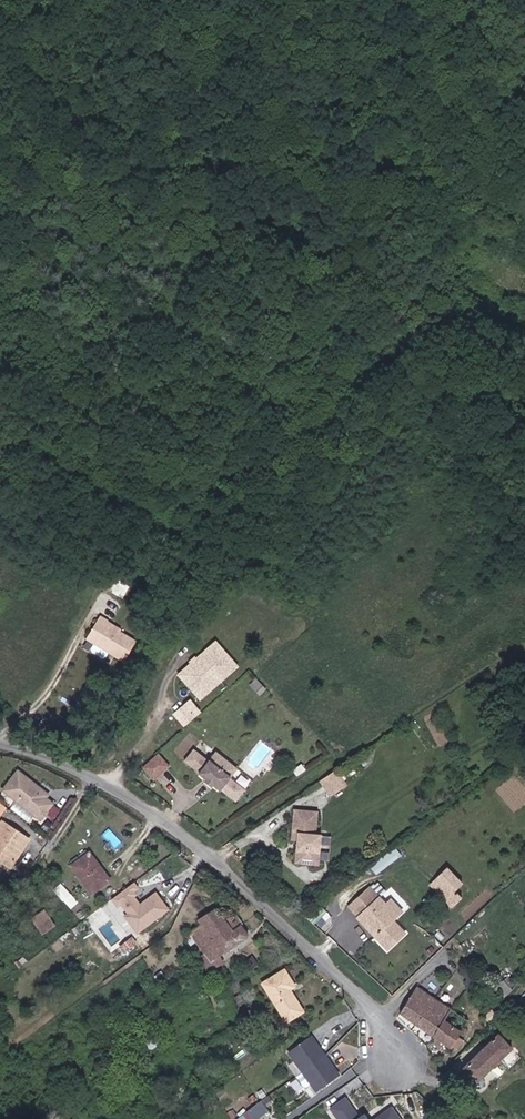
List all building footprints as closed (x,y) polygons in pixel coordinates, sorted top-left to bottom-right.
[(126,660),(136,641),(113,627),(116,624),(104,617),(90,639),(98,644),(113,652),(126,660)] [(238,666),(215,640),(177,673),(200,699),(238,666)] [(110,658),(113,652),(98,644),(95,650),(96,653),(106,659),(110,658)] [(202,713),(191,699),(172,713),(183,727),(202,713)] [(210,756),(213,749),(197,742),(195,749),(210,756)] [(210,762),(196,751),(186,762),(202,774),(201,775),(222,792),(223,790),(238,802),(246,791),(231,779),(239,770),(218,753),(210,762)] [(169,766),(158,754),(143,766),(153,779),(169,766)] [(21,770),(6,786),(42,819),(53,807),(40,793),(43,789),(21,770)] [(347,786),(338,771),(323,781),(333,795),(347,786)] [(292,834),(301,835),(298,858),(321,861),(324,834),(319,833),(322,810),(305,808),(296,807),(292,834)] [(0,828),(0,853),(3,855),(0,859),(0,861),(12,870),(21,856),(16,854),(24,840),(2,825),(0,828)] [(29,843),(24,840),(16,854),(21,856),(29,843)] [(378,873),(402,853),(396,846),(372,866),(378,873)] [(96,896),(114,881),(92,855),(74,870),(96,896)] [(462,883),(447,868),(428,886),(451,910),(462,900),(454,891),(462,883)] [(166,911),(157,898),(155,895),(142,905),(133,894),(139,889),(133,883),(111,900),(117,907),(121,905),(134,921),(141,930),(166,911)] [(371,887),(365,892),(376,903),(381,897),(371,887)] [(389,948),(407,932),(394,919),(384,908),(388,905),(381,897),(376,903),(365,892),(352,906),(362,916),(360,918),(363,921),(364,919),(378,933),(376,935),(389,948)] [(401,912),(391,902),(388,905),(384,908),(394,919),(401,912)] [(211,904),(197,914),(198,917),(213,906),(211,904)] [(221,953),(247,935),(240,925),(232,932),(223,920),(213,906),(198,917),(201,921),(188,931),(197,944),(210,961),(221,953)] [(34,922),(44,935),(56,926),(47,914),(34,922)] [(223,920),(232,932),(240,925),(232,914),(223,920)] [(210,961),(197,944),(191,948),(208,970),(225,958),(221,953),(210,961)] [(287,969),(265,985),(270,991),(290,973),(287,969)] [(291,990),(299,986),(290,973),(270,991),(273,995),(269,997),(281,1013),(296,998),(291,990)] [(439,1003),(418,988),(401,1012),(422,1027),(439,1003)] [(287,1021),(305,1010),(296,998),(281,1013),(287,1021)] [(433,1035),(449,1047),(458,1034),(442,1022),(450,1011),(439,1003),(422,1027),(433,1035)] [(340,1074),(313,1036),(289,1053),(316,1091),(340,1074)] [(478,1055),(492,1069),(512,1050),(499,1036),(495,1040),(478,1055)] [(463,1069),(477,1084),(492,1069),(478,1055),(463,1069)] [(330,1109),(337,1118),(369,1118),(365,1113),(361,1116),(348,1097),(330,1109)] [(235,1118),(257,1118),(269,1111),(263,1100),(235,1118)] [(394,1105),(374,1118),(404,1118),(394,1105)]
